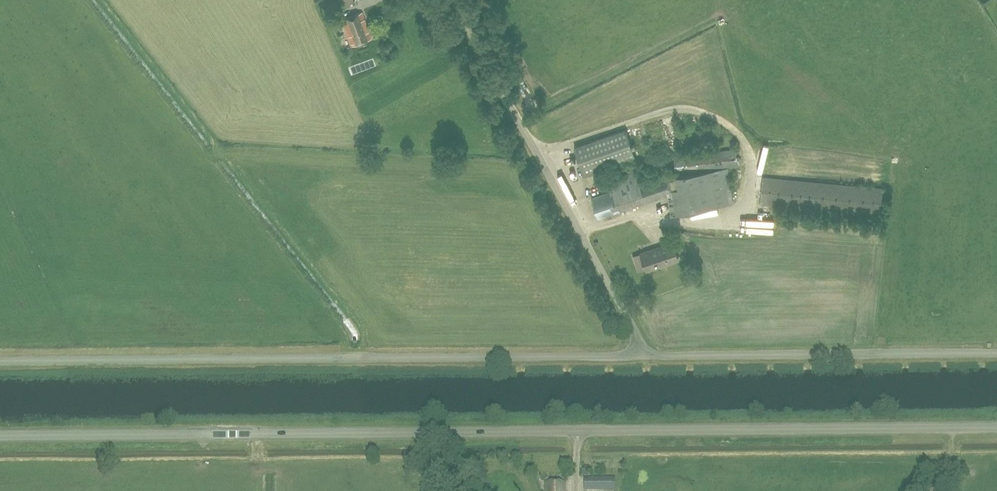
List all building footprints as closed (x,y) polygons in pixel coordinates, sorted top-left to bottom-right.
[(351,46),(371,39),(361,12),(342,19),(351,46)] [(513,86),(524,81),(518,69),(507,75),(513,86)] [(607,179),(603,168),(635,157),(625,129),(575,146),(585,174),(600,169),(605,185),(608,184),(611,192),(591,198),(598,219),(673,194),(666,173),(639,182),(634,170),(607,179)] [(676,214),(734,203),(728,168),(738,167),(736,149),(674,157),(676,175),(678,187),(672,188),(676,214)] [(641,172),(662,165),(660,159),(639,165),(641,172)] [(580,172),(575,173),(581,187),(585,186),(580,172)] [(881,216),(884,189),(763,177),(760,205),(881,216)] [(647,271),(679,260),(673,243),(641,254),(647,271)] [(616,273),(612,273),(612,279),(625,280),(626,270),(617,269),(616,273)] [(422,470),(422,461),(406,461),(406,470),(422,470)] [(615,490),(615,478),(585,478),(585,490),(615,490)] [(565,483),(546,483),(546,490),(565,490),(565,483)]
